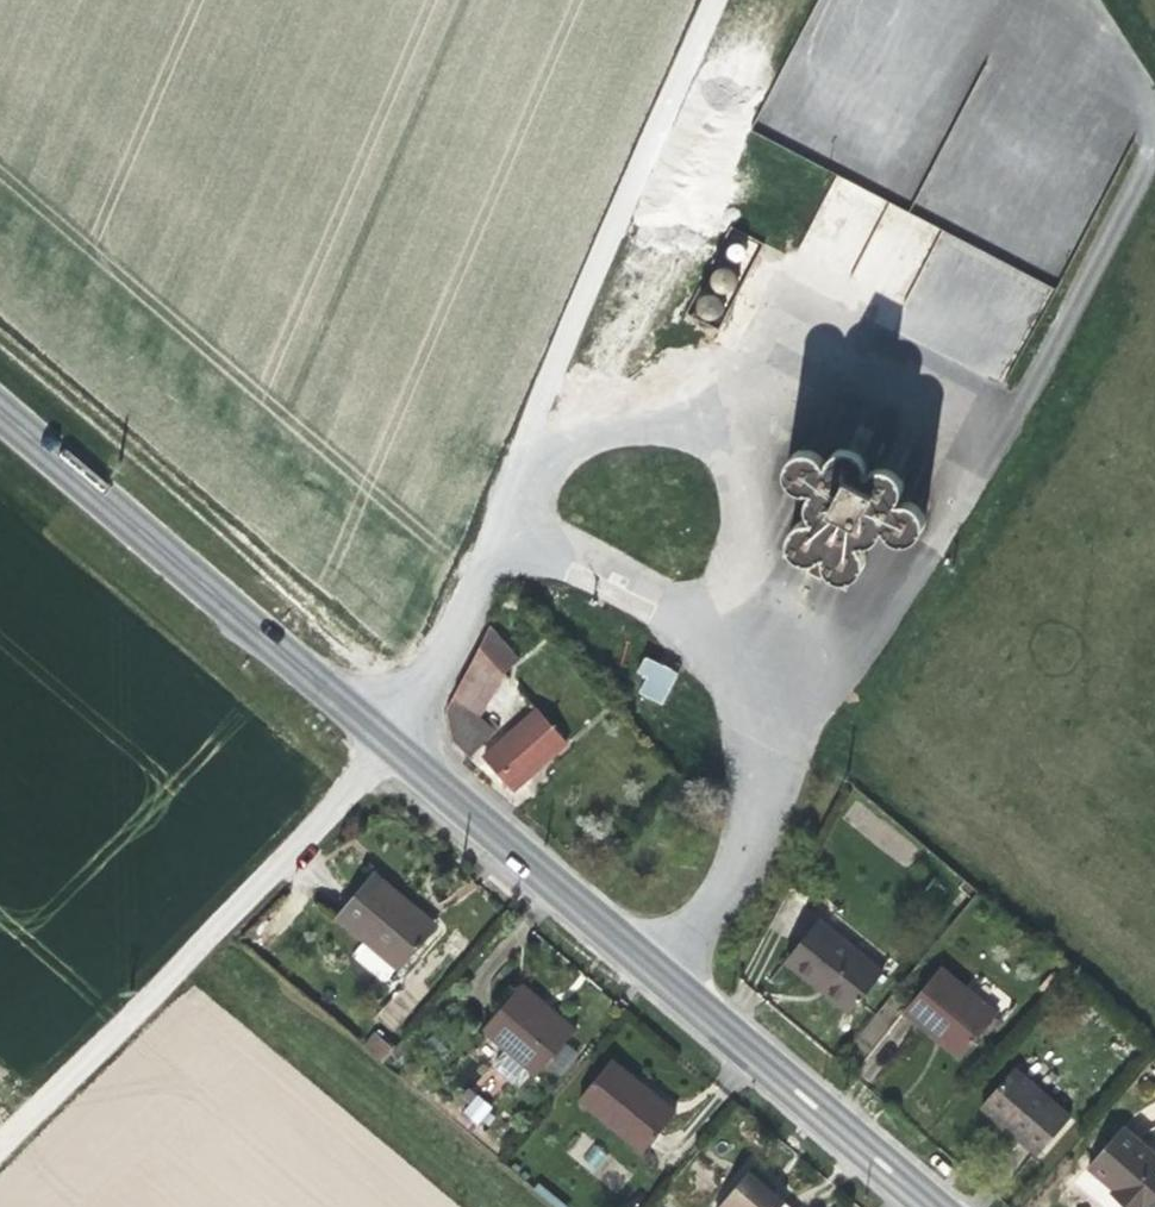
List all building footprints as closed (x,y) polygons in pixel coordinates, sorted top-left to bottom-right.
[(901,304),(938,226),(835,177),(796,259),(834,277),(826,294),(862,312),(873,290),(901,304)] [(744,237),(743,234),(740,232),(737,231),(733,231),(730,232),(728,234),(726,237),(725,240),(726,243),(727,246),(729,248),(732,250),(735,250),(738,250),(741,249),(743,247),(745,244),(745,240),(744,237)] [(733,260),(730,256),(726,254),(721,254),(717,255),(713,257),(709,260),(708,265),(707,269),(709,274),(711,277),(715,280),(719,282),(724,281),(728,280),(732,277),(734,273),(735,269),(735,264),(733,260)] [(720,284),(717,281),(713,279),(708,278),(703,279),(699,281),(696,285),(695,289),(694,294),(696,298),(698,302),(702,305),(706,306),(711,306),(715,304),(719,301),(721,297),(722,293),(722,288),(720,284)] [(867,475),(865,478),(866,476),(867,472),(867,466),(865,461),(864,458),(861,455),(856,451),(853,450),(849,449),(843,449),(838,451),(834,453),(829,458),(826,464),(826,469),(824,463),(820,456),(817,453),(810,450),(808,450),(801,450),(795,453),(790,457),(787,462),(786,466),(786,472),(787,477),(791,483),(797,487),(801,489),(805,489),(814,488),(810,493),(809,496),(808,505),(809,511),(814,519),(804,519),(802,520),(797,523),(793,526),(791,529),(789,535),(789,540),(790,545),(793,551),(797,555),(802,558),(812,560),(805,571),(821,580),(827,567),(829,570),(834,575),(843,578),(850,578),(853,577),(858,574),(862,570),(865,563),(866,557),(865,552),(862,547),(869,545),(876,540),(880,535),(884,529),(887,534),(893,539),(899,541),(902,541),(910,540),(916,537),(921,533),(923,530),(925,521),(924,514),(921,507),(915,502),(910,499),(906,498),(899,498),(903,491),(903,485),(902,479),(899,474),(897,472),(893,469),(889,467),(884,466),(880,467),(875,468),(871,471),(867,475)] [(519,661),(488,626),(477,646),(450,697),(444,709),(452,740),(470,758),(499,728),(482,711),(478,707),(474,712),(468,705),(502,671),(504,673),(519,661)] [(663,704),(678,673),(645,656),(637,672),(647,677),(639,693),(663,704)] [(501,692),(512,681),(504,673),(502,671),(468,705),(474,712),(478,707),(482,711),(501,692)] [(529,776),(566,743),(537,710),(483,757),(512,790),(529,776)] [(400,970),(431,933),(415,919),(420,913),(411,905),(373,873),(336,916),(400,970)] [(426,918),(420,913),(415,919),(431,933),(436,927),(426,918)] [(883,972),(817,920),(788,957),(822,985),(829,990),(827,993),(851,1012),(883,972)] [(961,1059),(996,1018),(940,969),(904,1009),(937,1038),(961,1059)] [(544,1003),(521,983),(517,988),(555,1021),(559,1016),(544,1003)] [(536,1077),(576,1030),(559,1016),(555,1021),(517,988),(482,1031),(536,1077)] [(394,1050),(376,1033),(363,1047),(382,1063),(394,1050)] [(643,1152),(675,1113),(644,1086),(611,1059),(579,1098),(643,1152)] [(1038,1155),(1070,1117),(1013,1068),(980,1106),(1025,1144),(1038,1155)] [(462,1112),(478,1125),(493,1107),(476,1094),(462,1112)] [(1121,1127),(1088,1166),(1115,1190),(1122,1196),(1118,1201),(1125,1206),(1148,1206),(1154,1198),(1154,1155),(1121,1127)] [(591,1171),(604,1157),(584,1138),(570,1153),(591,1171)] [(785,1202),(776,1194),(768,1187),(771,1183),(752,1167),(718,1206),(781,1206),(785,1202)] [(538,1184),(534,1189),(555,1206),(566,1206),(538,1184)] [(1118,1201),(1122,1196),(1115,1190),(1111,1195),(1114,1198),(1118,1201)]
